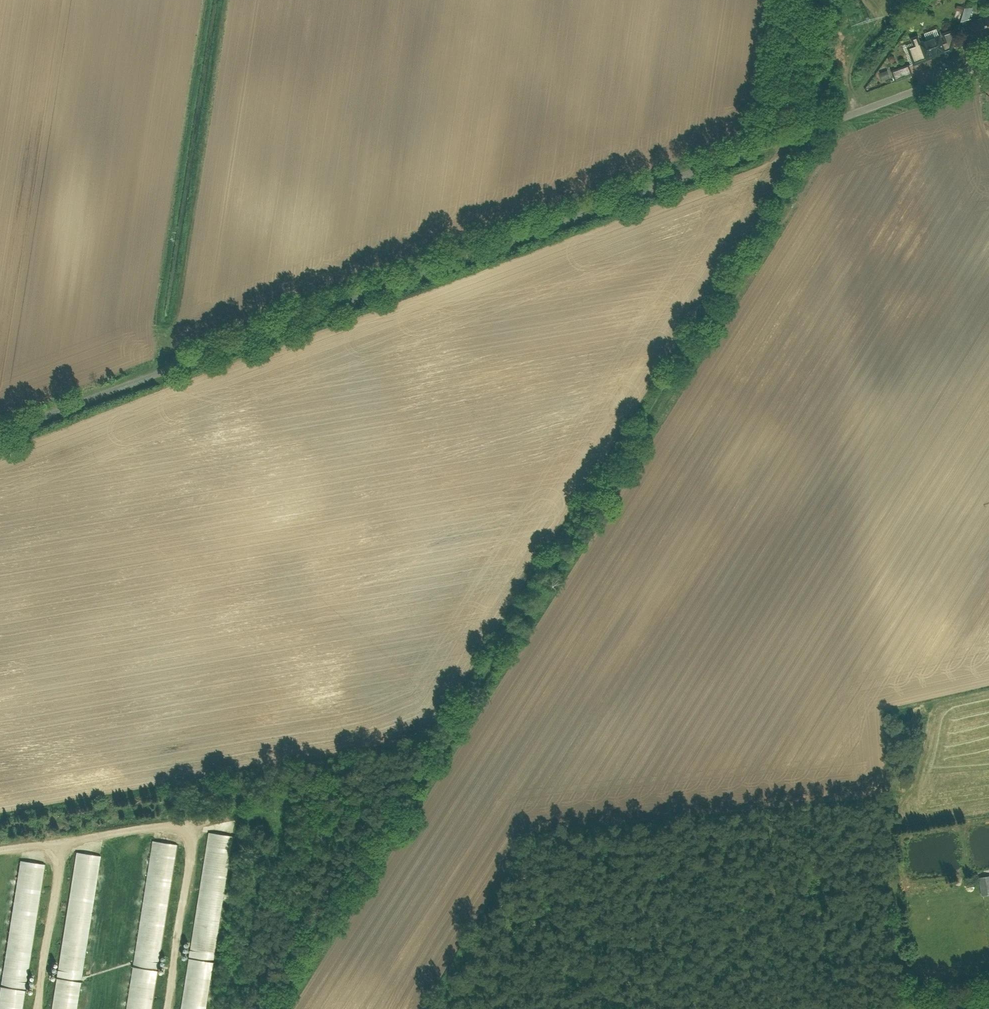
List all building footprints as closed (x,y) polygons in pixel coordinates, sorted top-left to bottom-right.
[(974,24),(980,42),(988,39),(988,19),(974,24)] [(960,28),(911,47),(918,65),(956,52),(960,28)] [(913,65),(894,72),(898,82),(916,76),(913,65)] [(209,832),(183,1008),(208,1008),(234,836),(209,832)] [(153,841),(127,1008),(153,1008),(178,845),(153,841)] [(75,852),(52,1008),(77,1008),(100,855),(75,852)] [(19,860),(0,987),(0,1008),(22,1008),(44,864),(19,860)] [(979,878),(981,897),(988,896),(988,876),(979,878)]
